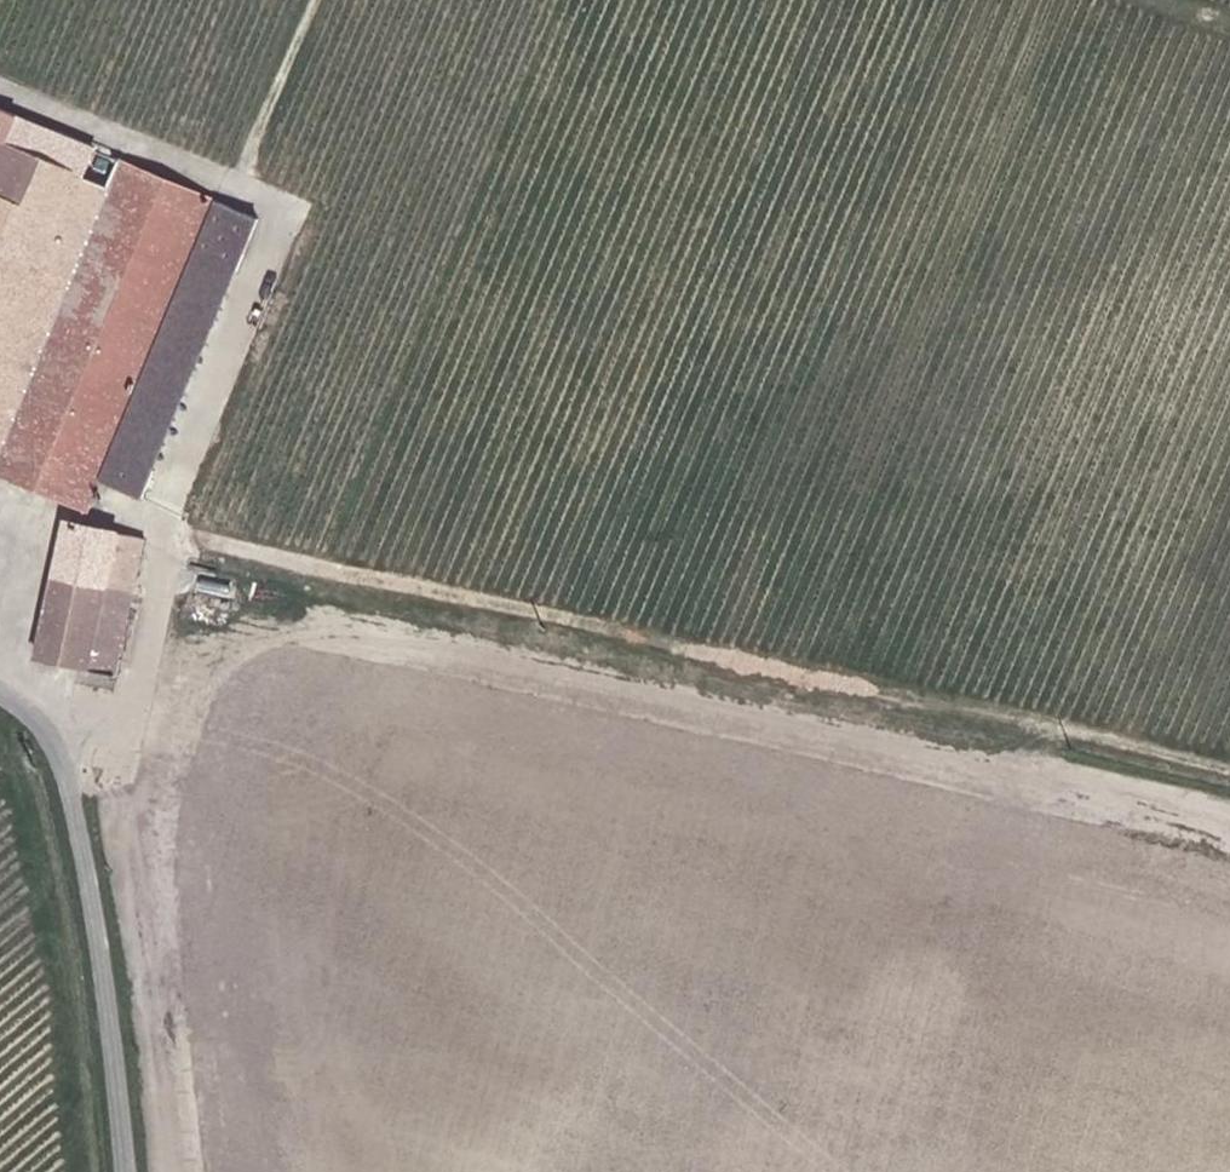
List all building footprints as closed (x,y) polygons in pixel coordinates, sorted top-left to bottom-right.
[(78,499),(94,463),(139,480),(151,453),(238,255),(258,207),(213,187),(115,148),(0,105),(0,467),(78,499)] [(29,636),(60,647),(100,660),(138,520),(115,514),(67,501),(29,636)]
